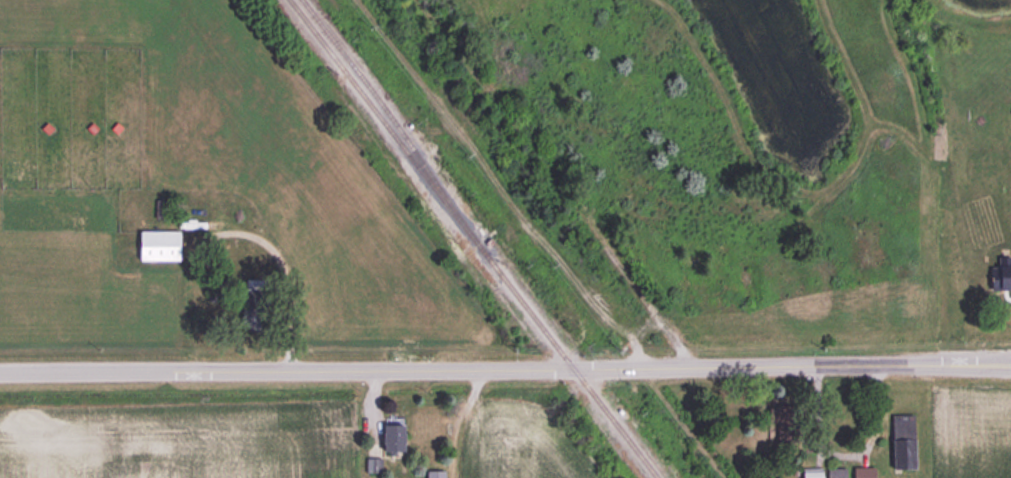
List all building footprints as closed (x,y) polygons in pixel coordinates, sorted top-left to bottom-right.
[(178,232),(178,260),(139,260),(139,232),(178,232)] [(999,258),(1010,257),(1010,267),(1010,290),(991,290),(991,268),(999,267),(999,258)] [(266,296),(266,309),(258,309),(258,329),(242,329),(242,308),(245,308),(245,296),(266,296)] [(891,416),(891,470),(914,470),(914,416),(891,416)] [(402,451),(402,425),(382,425),(382,451),(402,451)] [(853,469),(853,477),(874,477),(874,469),(853,469)] [(846,470),(827,470),(827,477),(846,477),(846,470)]
